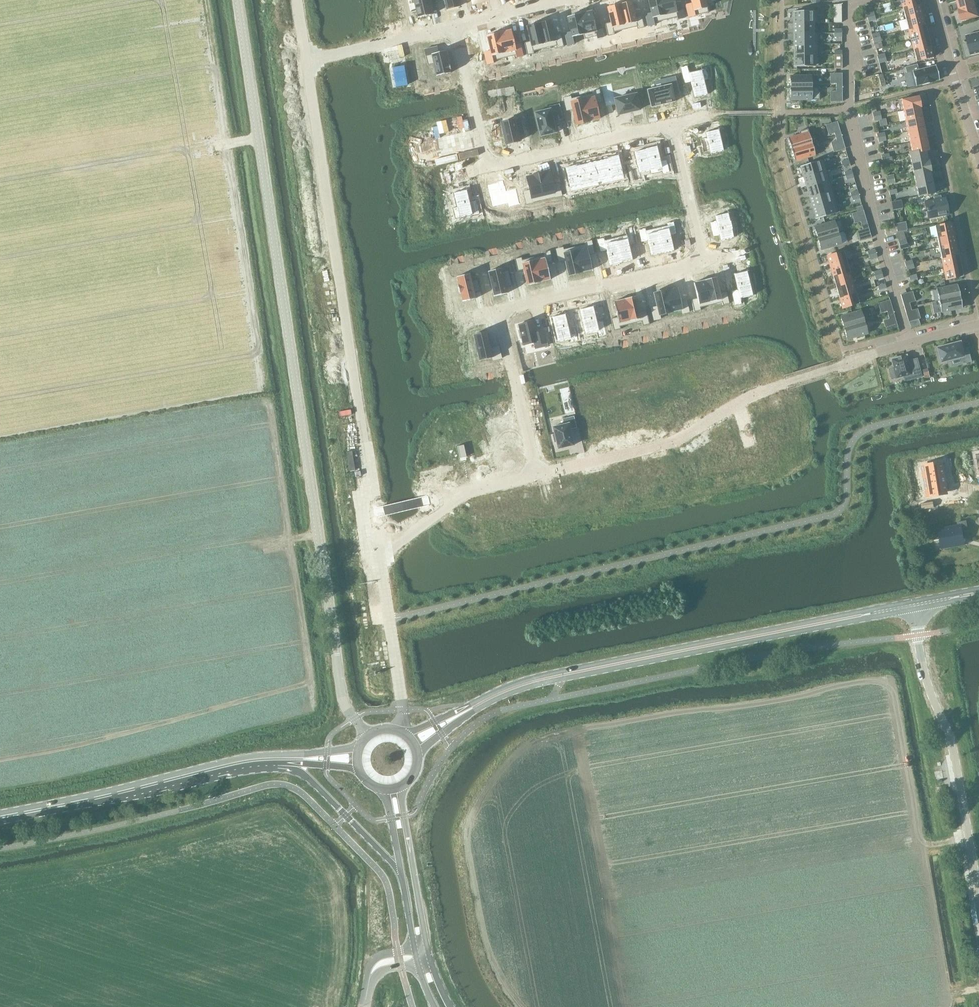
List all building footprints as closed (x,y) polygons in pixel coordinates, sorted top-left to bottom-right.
[(418,18),(432,15),(428,0),(429,0),(413,0),(418,18)] [(446,9),(460,6),(459,0),(442,0),(443,1),(444,0),(446,9)] [(645,15),(648,27),(655,25),(656,30),(667,27),(666,23),(661,0),(648,0),(651,13),(645,15)] [(666,23),(684,18),(682,6),(676,7),(674,0),(661,0),(666,23)] [(685,5),(688,18),(709,13),(706,4),(711,3),(710,0),(691,0),(692,4),(685,5)] [(901,9),(920,4),(919,0),(899,0),(901,9)] [(959,10),(976,6),(975,0),(957,0),(959,10)] [(632,2),(619,5),(625,30),(637,27),(637,29),(644,28),(641,16),(635,17),(632,2)] [(901,9),(904,20),(923,15),(920,4),(901,9)] [(611,23),(605,24),(608,36),(614,35),(614,32),(625,30),(619,5),(607,8),(611,23)] [(976,6),(959,10),(962,21),(978,17),(976,6)] [(591,11),(579,14),(585,39),(597,37),(597,39),(604,37),(601,25),(595,27),(591,11)] [(818,23),(818,11),(793,12),(794,23),(813,23),(818,23)] [(571,32),(564,34),(567,46),(574,44),(573,37),(584,35),(585,39),(579,14),(567,17),(571,32)] [(904,20),(906,30),(925,25),(923,15),(904,20)] [(551,21),(539,24),(545,49),(556,46),(557,48),(564,47),(561,35),(555,36),(551,21)] [(794,23),(794,34),(813,34),(813,23),(794,23)] [(530,42),(524,43),(527,55),(534,54),(533,51),(545,49),(539,24),(527,27),(530,42)] [(906,30),(909,41),(928,36),(925,25),(906,30)] [(511,31),(499,33),(505,58),(516,56),(517,58),(523,56),(520,44),(514,46),(511,31)] [(490,51),(484,53),(487,65),(494,63),(493,61),(505,58),(499,33),(486,36),(490,51)] [(971,56),(978,54),(978,33),(966,36),(971,56)] [(818,44),(818,34),(813,34),(794,34),(794,45),(818,44)] [(909,41),(912,51),(931,46),(928,36),(909,41)] [(818,55),(818,44),(794,45),(794,55),(818,55)] [(912,51),(915,62),(934,57),(931,46),(912,51)] [(437,47),(424,50),(428,66),(434,64),(437,76),(451,73),(445,51),(438,53),(437,47)] [(818,55),(794,55),(794,67),(818,67),(818,55)] [(916,64),(904,68),(905,74),(913,72),(916,86),(921,84),(921,85),(933,82),(932,81),(939,80),(936,66),(918,70),(916,64)] [(684,72),(678,73),(680,85),(687,84),(690,99),(703,96),(701,85),(705,84),(702,73),(686,77),(684,72)] [(790,76),(790,88),(819,88),(819,87),(812,87),(812,76),(790,76)] [(655,89),(647,91),(651,107),(675,102),(674,96),(679,94),(675,77),(664,80),(666,86),(655,89)] [(611,84),(602,86),(606,106),(615,104),(618,115),(629,113),(634,112),(634,111),(640,110),(636,94),(615,99),(614,99),(611,84)] [(820,100),(819,88),(790,88),(790,100),(820,100)] [(593,94),(582,97),(588,122),(599,119),(596,104),(602,102),(599,90),(592,92),(593,94)] [(901,100),(904,111),(920,107),(918,96),(901,100)] [(570,97),(564,99),(567,111),(573,109),(576,125),(588,122),(582,97),(571,100),(570,97)] [(550,110),(535,113),(540,136),(540,137),(541,136),(555,133),(556,133),(556,132),(553,122),(563,120),(559,104),(549,107),(550,110)] [(921,107),(904,111),(906,121),(923,118),(921,107)] [(923,118),(906,122),(908,132),(925,128),(923,118)] [(514,120),(501,123),(506,145),(519,141),(518,136),(524,134),(521,120),(515,121),(514,120)] [(925,128),(908,132),(910,142),(927,139),(925,128)] [(703,139),(696,141),(699,153),(705,151),(706,155),(720,152),(714,130),(701,133),(703,139)] [(788,138),(791,150),(814,143),(811,132),(788,138)] [(910,143),(912,153),(929,149),(927,139),(910,143)] [(814,143),(792,150),(795,162),(818,155),(814,143)] [(653,147),(641,150),(647,172),(658,169),(658,173),(665,171),(662,159),(656,160),(653,147)] [(633,166),(627,167),(630,180),(637,178),(636,174),(646,172),(647,172),(641,150),(630,153),(633,166)] [(910,154),(912,164),(929,161),(926,150),(910,154)] [(594,162),(593,162),(598,182),(608,179),(608,180),(608,179),(603,159),(604,158),(602,152),(597,153),(599,161),(594,162)] [(585,156),(580,157),(582,164),(583,164),(587,184),(598,182),(593,162),(587,163),(585,156)] [(604,158),(603,159),(608,179),(619,177),(614,156),(604,158)] [(575,158),(570,159),(571,166),(572,166),(577,187),(587,184),(583,164),(582,164),(582,165),(577,166),(575,158)] [(824,159),(800,166),(804,177),(827,170),(824,159)] [(912,164),(914,175),(931,171),(929,161),(912,164)] [(571,166),(561,169),(566,190),(577,187),(572,166),(571,166)] [(827,170),(804,177),(807,188),(830,181),(827,170)] [(931,171),(914,175),(916,185),(933,182),(931,171)] [(542,173),(538,174),(544,199),(555,197),(555,198),(562,196),(559,184),(553,185),(549,172),(543,173),(542,173)] [(530,191),(523,192),(526,204),(533,203),(533,202),(544,199),(538,174),(533,175),(533,176),(526,177),(530,191)] [(830,181),(807,188),(810,198),(833,191),(830,181)] [(505,182),(491,185),(494,205),(504,201),(506,208),(519,205),(516,191),(507,193),(505,182)] [(916,186),(919,196),(935,193),(933,182),(916,186)] [(452,205),(448,206),(451,216),(467,212),(469,218),(475,216),(473,204),(466,206),(463,191),(450,194),(452,205)] [(833,191),(810,198),(813,208),(836,202),(833,191)] [(929,220),(949,215),(946,197),(942,198),(941,196),(934,197),(934,200),(926,202),(929,220)] [(901,200),(891,202),(893,210),(903,208),(901,200)] [(836,202),(813,208),(816,219),(839,212),(836,202)] [(712,215),(710,204),(702,206),(705,217),(712,215)] [(712,224),(706,225),(709,237),(715,236),(717,242),(730,239),(728,232),(729,232),(727,223),(726,223),(725,217),(711,220),(712,224)] [(814,227),(817,239),(840,232),(837,220),(814,227)] [(906,222),(896,224),(898,233),(908,231),(906,222)] [(933,226),(935,238),(954,234),(952,222),(933,226)] [(664,229),(653,232),(659,254),(670,252),(667,238),(673,237),(670,224),(663,226),(664,229)] [(642,231),(635,233),(638,245),(644,243),(647,257),(658,254),(659,254),(653,232),(643,235),(642,231)] [(840,232),(818,239),(821,250),(844,243),(840,232)] [(613,242),(612,242),(617,264),(618,264),(618,263),(620,263),(620,264),(626,262),(626,261),(629,261),(626,248),(632,246),(629,234),(622,236),(623,240),(613,242)] [(954,234),(935,238),(937,248),(956,244),(954,234)] [(585,245),(574,248),(580,273),(581,273),(592,270),(588,255),(594,253),(591,241),(584,243),(585,245)] [(600,241),(594,242),(596,255),(603,253),(606,267),(617,264),(612,242),(601,244),(600,241)] [(937,248),(939,259),(959,255),(956,244),(937,248)] [(563,248),(556,250),(559,262),(565,260),(569,276),(580,273),(574,248),(563,250),(563,248)] [(830,267),(849,261),(846,250),(827,256),(830,267)] [(544,255),(533,258),(539,283),(539,282),(550,280),(547,265),(553,263),(550,251),(543,253),(544,255)] [(939,259),(942,269),(961,265),(959,255),(939,259)] [(521,258),(515,259),(518,272),(524,270),(527,286),(539,283),(533,258),(522,260),(521,258)] [(849,261),(830,267),(833,277),(852,272),(849,261)] [(942,270),(944,280),(963,276),(961,266),(942,270)] [(501,269),(488,272),(494,297),(507,293),(506,288),(512,286),(508,270),(502,272),(501,269)] [(733,290),(727,291),(730,303),(737,302),(735,296),(748,293),(743,272),(730,275),(733,290)] [(833,277),(836,287),(855,282),(852,272),(833,277)] [(470,274),(457,277),(458,285),(460,294),(461,294),(462,302),(476,299),(474,293),(481,292),(478,279),(472,281),(470,274)] [(706,280),(705,280),(711,305),(722,303),(723,305),(729,304),(727,291),(720,293),(717,277),(715,278),(715,277),(706,279),(706,280)] [(697,298),(691,300),(694,312),(701,311),(700,308),(711,305),(705,280),(705,281),(694,283),(697,298)] [(836,288),(839,298),(858,292),(855,282),(836,288)] [(957,285),(936,289),(939,301),(960,296),(957,285)] [(666,290),(666,291),(671,313),(671,312),(681,310),(682,314),(689,312),(686,300),(680,301),(677,288),(666,291),(666,290)] [(657,307),(651,308),(654,321),(661,319),(660,316),(671,313),(666,291),(654,293),(657,307)] [(842,309),(861,303),(858,292),(839,298),(842,309)] [(636,296),(625,299),(631,324),(642,322),(643,326),(650,325),(646,310),(640,312),(636,296)] [(960,296),(939,301),(941,312),(962,308),(960,296)] [(617,317),(611,319),(614,331),(621,329),(620,327),(631,324),(625,299),(625,300),(614,302),(617,317)] [(589,307),(576,310),(581,331),(594,328),(595,334),(602,332),(599,320),(593,322),(589,307)] [(840,317),(844,328),(865,322),(861,311),(840,317)] [(561,314),(548,318),(553,339),(566,336),(567,342),(574,340),(571,328),(565,329),(561,314)] [(911,328),(920,325),(918,319),(909,322),(911,328)] [(534,321),(519,325),(523,345),(534,343),(535,349),(547,346),(544,331),(537,333),(534,321)] [(868,334),(865,322),(844,328),(847,340),(868,334)] [(487,332),(473,336),(475,344),(474,344),(476,353),(478,352),(480,360),(492,358),(493,361),(502,359),(499,346),(491,348),(487,332)] [(957,342),(932,348),(936,365),(962,358),(964,364),(971,362),(967,348),(960,350),(957,342)] [(906,356),(891,360),(893,368),(889,369),(891,379),(896,378),(896,379),(910,375),(911,379),(911,380),(921,377),(922,377),(922,376),(921,377),(917,359),(917,358),(907,361),(906,356)] [(635,397),(624,399),(624,401),(629,418),(634,416),(636,423),(641,422),(635,397)] [(557,442),(558,449),(574,445),(570,430),(577,428),(574,416),(562,419),(564,425),(553,428),(555,434),(553,435),(554,443),(557,442)] [(507,437),(493,441),(499,462),(513,459),(510,445),(516,444),(513,431),(506,432),(507,437)] [(946,461),(930,464),(935,496),(952,493),(946,461)] [(942,548),(965,544),(963,536),(968,535),(966,521),(961,522),(961,525),(938,529),(942,548)] [(204,792),(198,794),(200,801),(206,799),(204,792)]
